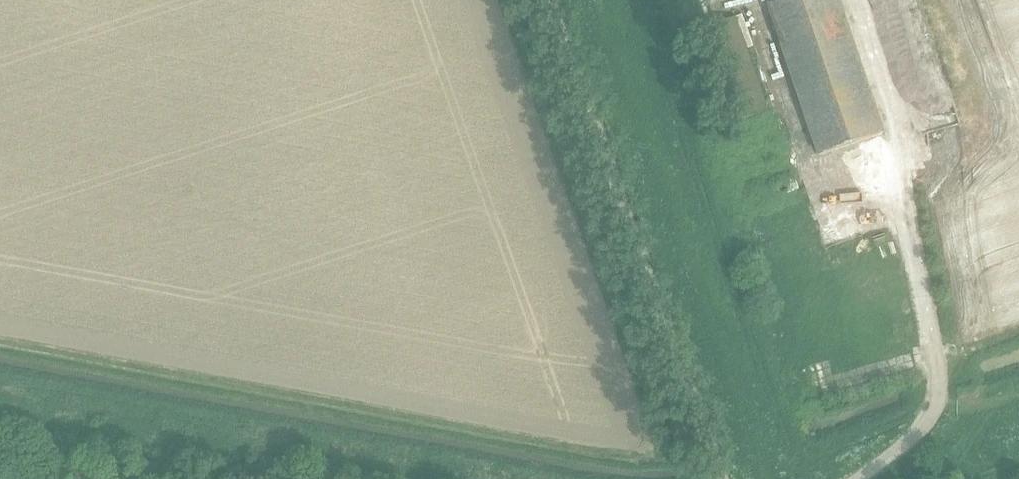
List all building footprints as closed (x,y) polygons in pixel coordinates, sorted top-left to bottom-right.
[(839,0),(783,0),(768,5),(819,156),(884,133),(839,0)] [(697,31),(729,123),(767,110),(735,18),(697,31)] [(885,159),(856,167),(858,177),(887,169),(885,159)] [(812,180),(785,189),(789,200),(816,191),(812,180)]
